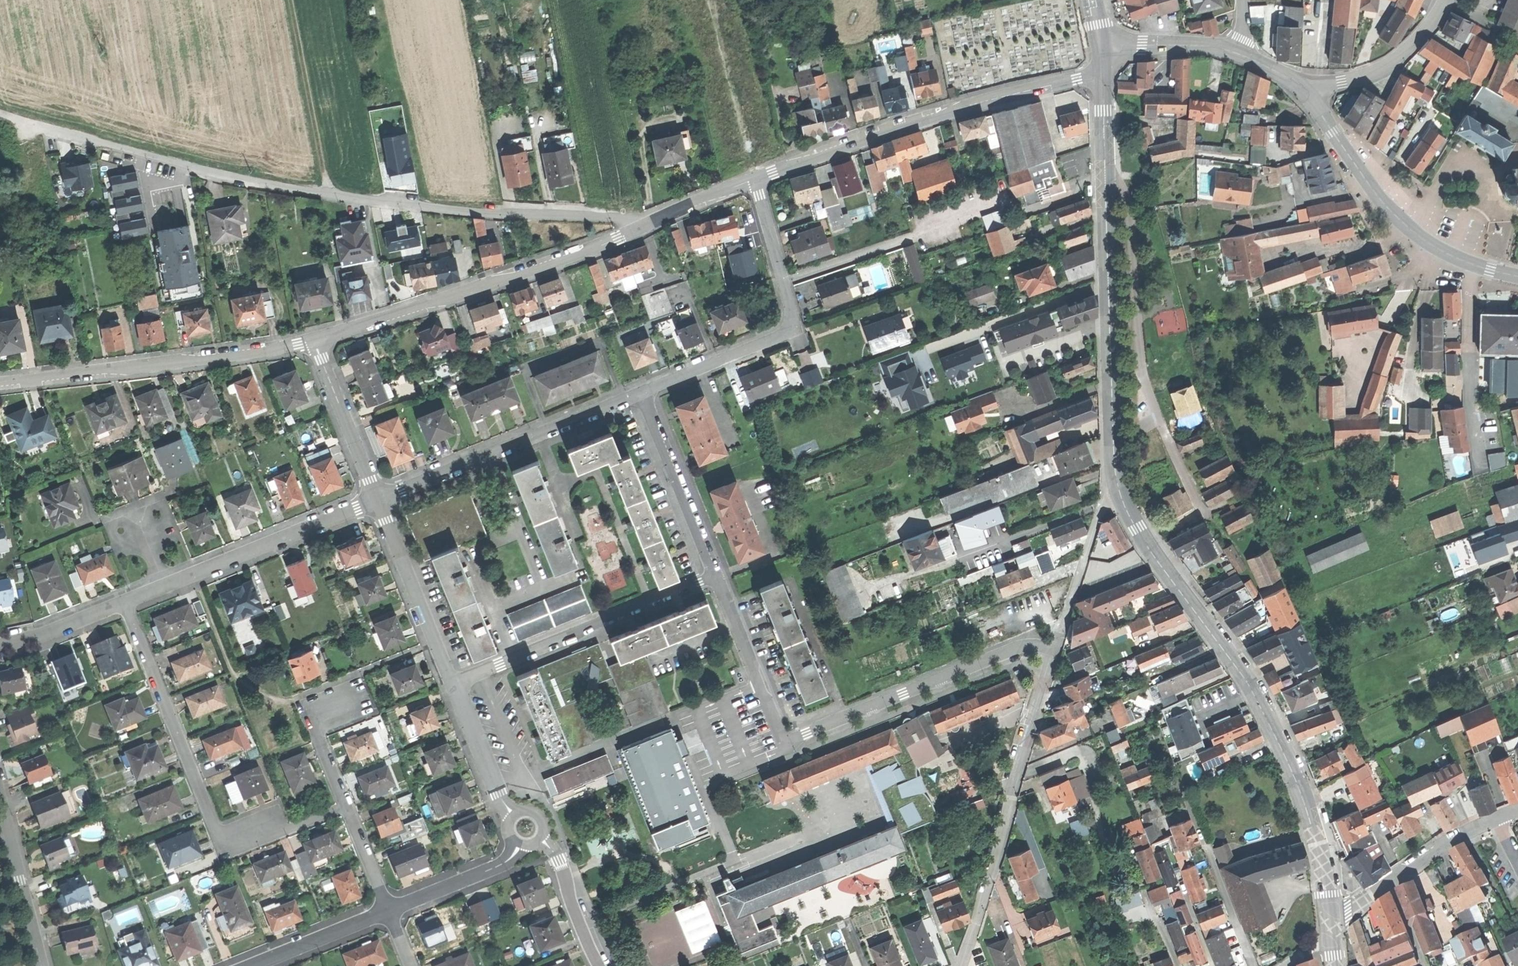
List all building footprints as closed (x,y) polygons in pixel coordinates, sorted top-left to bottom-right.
[(1133,18),(1157,9),(1153,0),(1126,0),(1130,9),(1133,18)] [(1157,9),(1159,15),(1179,8),(1176,0),(1153,0),(1157,9)] [(1196,11),(1208,9),(1207,5),(1217,2),(1216,0),(1193,0),(1196,11)] [(1220,0),(1216,0),(1217,2),(1207,5),(1208,9),(1221,5),(1220,0)] [(1338,24),(1353,26),(1356,26),(1359,0),(1341,0),(1338,24)] [(1401,1),(1398,7),(1412,17),(1414,18),(1421,0),(1401,0),(1401,1)] [(1517,32),(1517,0),(1509,0),(1499,24),(1517,32)] [(1264,16),(1263,4),(1250,5),(1251,17),(1264,16)] [(1302,26),(1303,6),(1292,6),(1287,6),(1286,25),(1299,26),(1302,26)] [(1395,45),(1412,17),(1398,7),(1379,35),(1395,45)] [(1443,31),(1463,41),(1468,31),(1472,22),(1452,12),(1448,22),(1443,31)] [(1203,26),(1205,35),(1218,34),(1215,17),(1202,20),(1203,26)] [(919,22),(922,35),(932,33),(930,20),(919,22)] [(1194,29),(1203,26),(1202,20),(1193,23),(1194,29)] [(1476,23),(1472,22),(1468,31),(1476,35),(1499,46),(1501,47),(1505,38),(1475,24),(1476,23)] [(1349,62),(1353,26),(1338,24),(1333,24),(1329,60),(1338,61),(1349,62)] [(1297,59),(1299,26),(1286,25),(1279,25),(1278,33),(1278,43),(1277,58),(1287,58),(1297,59)] [(1480,85),(1499,46),(1476,35),(1463,63),(1458,74),(1480,85)] [(1505,49),(1517,55),(1517,44),(1509,40),(1505,49)] [(1456,75),(1458,74),(1463,63),(1428,41),(1418,50),(1453,73),(1456,75)] [(907,61),(909,68),(917,66),(913,45),(904,47),(907,61)] [(1487,87),(1505,95),(1510,86),(1514,76),(1517,68),(1517,55),(1505,49),(1502,55),(1494,73),(1488,86),(1487,87)] [(1490,72),(1494,73),(1502,55),(1499,54),(1490,72)] [(1171,73),(1178,76),(1188,76),(1189,58),(1179,59),(1171,60),(1171,73)] [(910,73),(909,68),(907,61),(900,62),(903,74),(910,73)] [(1148,87),(1151,87),(1152,79),(1152,75),(1153,62),(1145,62),(1139,63),(1138,72),(1138,79),(1138,82),(1127,81),(1126,86),(1148,87)] [(821,65),(812,67),(814,74),(823,72),(821,65)] [(872,81),(880,79),(878,71),(877,66),(869,67),(872,81)] [(911,74),(915,96),(927,94),(940,91),(936,69),(931,70),(923,72),(921,72),(911,74)] [(793,88),(797,87),(816,82),(814,76),(812,70),(789,76),(793,88)] [(880,79),(882,89),(886,88),(885,82),(888,82),(886,70),(878,71),(880,79)] [(1253,103),(1263,106),(1269,80),(1258,75),(1249,71),(1242,104),(1252,107),(1253,103)] [(1426,72),(1419,83),(1424,85),(1425,86),(1432,75),(1426,72)] [(1485,84),(1488,86),(1494,73),(1490,72),(1485,84)] [(823,73),(814,76),(816,82),(819,95),(820,101),(828,99),(827,95),(828,94),(823,73)] [(1118,78),(1118,85),(1126,86),(1127,81),(1127,76),(1122,73),(1118,78)] [(1458,76),(1456,75),(1453,73),(1445,85),(1450,88),(1458,76)] [(1401,74),(1386,104),(1400,111),(1409,92),(1418,97),(1424,85),(1419,83),(1401,74)] [(1178,76),(1178,94),(1189,94),(1189,76),(1188,76),(1178,76)] [(847,78),(850,92),(856,90),(853,77),(847,78)] [(800,100),(819,95),(816,82),(797,87),(800,100)] [(882,89),(886,111),(897,109),(907,107),(902,85),(886,88),(882,89)] [(1148,94),(1148,87),(1126,86),(1118,85),(1118,92),(1146,93),(1148,94)] [(1483,85),(1476,97),(1484,102),(1482,105),(1507,119),(1509,116),(1517,122),(1517,105),(1514,102),(1504,97),(1487,87),(1483,85)] [(1504,97),(1514,102),(1517,95),(1517,90),(1510,86),(1505,95),(1504,97)] [(954,87),(948,88),(949,96),(956,95),(954,87)] [(1226,99),(1233,100),(1235,91),(1222,88),(1220,98),(1226,99)] [(1357,126),(1364,131),(1369,122),(1383,100),(1365,88),(1360,96),(1346,118),(1345,119),(1352,123),(1357,126)] [(1157,110),(1169,110),(1170,94),(1148,94),(1146,93),(1145,102),(1145,110),(1157,110)] [(1178,94),(1170,94),(1169,110),(1175,110),(1186,111),(1186,100),(1189,100),(1189,94),(1178,94)] [(852,100),(857,120),(867,117),(878,115),(874,95),(867,97),(859,99),(852,100)] [(1343,116),(1346,118),(1360,96),(1358,95),(1355,96),(1353,97),(1351,99),(1350,98),(1340,113),(1344,116),(1343,116)] [(1229,122),(1233,100),(1226,99),(1222,121),(1229,122)] [(992,113),(992,114),(997,133),(1002,156),(1007,173),(1052,159),(1055,157),(1041,100),(992,113)] [(1207,101),(1189,100),(1188,118),(1194,119),(1204,119),(1206,119),(1207,101)] [(1212,101),(1207,101),(1206,119),(1209,120),(1219,120),(1220,102),(1212,101)] [(1377,144),(1382,147),(1400,111),(1386,104),(1381,114),(1382,114),(1369,141),(1377,144)] [(843,105),(822,110),(828,130),(834,129),(835,134),(839,133),(843,132),(842,128),(849,126),(843,105)] [(822,137),(829,135),(828,130),(822,110),(816,112),(815,107),(806,110),(809,122),(813,136),(814,139),(822,137)] [(1060,116),(1066,136),(1087,130),(1084,120),(1081,109),(1060,116)] [(1243,122),(1259,123),(1260,115),(1244,113),(1243,122)] [(992,114),(984,116),(988,131),(989,135),(997,133),(992,114)] [(1466,114),(1456,130),(1475,141),(1474,143),(1479,146),(1484,149),(1485,148),(1503,159),(1513,142),(1496,132),(1494,131),(1485,125),(1466,114)] [(960,122),(964,137),(979,134),(988,131),(984,116),(984,115),(972,119),(960,122)] [(1194,148),(1194,119),(1188,118),(1178,117),(1178,140),(1177,148),(1181,148),(1194,148)] [(1432,128),(1448,137),(1453,128),(1437,119),(1432,128)] [(804,138),(813,136),(809,122),(800,124),(804,138)] [(1374,124),(1369,122),(1364,131),(1357,126),(1354,129),(1367,139),(1374,124)] [(1487,123),(1485,125),(1494,131),(1496,128),(1487,123)] [(1267,125),(1254,124),(1254,129),(1253,144),(1266,144),(1267,125)] [(1304,126),(1281,126),(1281,148),(1288,148),(1295,148),(1303,148),(1303,137),(1304,126)] [(655,140),(660,162),(674,159),(688,156),(686,147),(694,146),(690,129),(683,130),(678,135),(655,140)] [(394,148),(409,145),(406,131),(391,134),(394,148)] [(1145,148),(1151,146),(1153,146),(1150,131),(1142,133),(1145,148)] [(905,137),(892,141),(897,159),(905,157),(927,150),(921,132),(905,137)] [(1414,168),(1420,173),(1442,142),(1428,132),(1406,163),(1414,168)] [(1002,156),(997,133),(989,135),(995,157),(1002,156)] [(539,142),(542,157),(566,152),(574,151),(571,135),(539,142)] [(948,141),(951,150),(958,149),(956,139),(948,141)] [(1155,162),(1181,156),(1181,148),(1177,148),(1178,140),(1153,146),(1151,146),(1155,162)] [(871,148),(878,170),(897,163),(890,142),(880,145),(871,148)] [(1453,149),(1457,152),(1461,147),(1457,144),(1453,149)] [(1193,158),(1194,148),(1181,148),(1181,156),(1187,154),(1188,158),(1193,158)] [(502,153),(503,160),(524,156),(523,149),(502,153)] [(1389,157),(1394,160),(1398,153),(1393,150),(1389,157)] [(1086,151),(1064,153),(1066,174),(1088,172),(1086,151)] [(542,157),(549,189),(560,186),(573,184),(570,170),(567,171),(565,164),(569,164),(566,152),(542,157)] [(1307,175),(1311,190),(1334,184),(1330,169),(1327,153),(1303,158),(1305,164),(1306,168),(1307,175)] [(503,160),(508,188),(518,186),(530,184),(524,156),(503,160)] [(912,180),(905,157),(897,159),(904,182),(912,180)] [(404,185),(416,183),(412,158),(403,159),(404,163),(390,165),(394,186),(404,185)] [(1057,176),(1052,159),(1007,173),(1008,186),(1016,196),(1023,194),(1027,205),(1042,200),(1038,189),(1045,187),(1045,188),(1048,187),(1052,186),(1050,178),(1057,176)] [(72,190),(92,186),(87,163),(74,165),(73,161),(65,162),(60,163),(64,186),(71,184),(72,190)] [(832,178),(834,187),(837,197),(860,190),(851,161),(842,164),(834,166),(838,177),(832,178)] [(1279,182),(1292,179),(1288,163),(1276,166),(1279,180),(1279,182)] [(950,164),(912,176),(919,201),(957,189),(950,164)] [(1271,182),(1279,180),(1276,166),(1268,166),(1269,173),(1271,182)] [(1301,177),(1307,175),(1306,168),(1299,169),(1301,177)] [(1512,168),(1516,175),(1514,180),(1513,175),(1511,174),(1508,174),(1506,176),(1507,179),(1508,180),(1502,181),(1504,195),(1510,194),(1508,196),(1509,198),(1511,201),(1514,201),(1516,199),(1516,205),(1517,205),(1517,168),(1512,168)] [(898,170),(888,173),(890,180),(897,178),(898,182),(895,183),(901,204),(909,201),(898,170)] [(140,185),(137,171),(111,176),(114,191),(125,188),(140,185)] [(1228,175),(1220,173),(1219,180),(1214,182),(1215,184),(1214,196),(1239,200),(1240,198),(1248,199),(1249,189),(1252,190),(1254,178),(1237,176),(1237,172),(1229,171),(1228,175)] [(797,202),(807,199),(820,195),(819,192),(813,173),(800,177),(790,180),(797,202)] [(834,187),(819,192),(820,195),(824,207),(839,203),(837,197),(834,187)] [(1049,193),(1048,187),(1045,188),(1045,187),(1038,189),(1042,200),(1042,201),(1051,198),(1049,193)] [(125,188),(114,191),(116,199),(126,197),(125,188)] [(145,208),(142,194),(126,197),(116,199),(119,213),(129,211),(145,208)] [(807,199),(813,219),(826,215),(824,207),(820,195),(807,199)] [(1059,218),(1061,222),(1091,212),(1089,205),(1087,199),(1056,210),(1059,218)] [(1307,207),(1310,220),(1336,215),(1334,205),(1334,201),(1307,207)] [(1336,215),(1358,210),(1353,201),(1334,205),(1336,215)] [(843,216),(839,203),(824,207),(826,215),(828,221),(843,216)] [(208,212),(214,242),(240,237),(237,222),(243,221),(239,205),(221,209),(208,212)] [(987,230),(1006,224),(1000,209),(982,215),(987,230)] [(62,213),(63,220),(80,216),(79,210),(62,213)] [(1054,220),(1059,218),(1056,210),(1051,212),(1054,220)] [(119,213),(120,223),(131,220),(129,211),(119,213)] [(710,221),(715,242),(723,240),(725,246),(737,243),(735,237),(738,236),(733,216),(720,219),(710,221)] [(1225,218),(1228,236),(1230,236),(1239,234),(1235,216),(1225,218)] [(1329,221),(1318,223),(1320,235),(1322,241),(1329,239),(1335,238),(1353,234),(1351,226),(1348,216),(1329,221)] [(149,232),(146,217),(131,220),(120,223),(123,237),(149,232)] [(342,266),(375,259),(368,217),(341,221),(342,227),(335,228),(342,266)] [(476,236),(484,234),(481,218),(472,220),(476,236)] [(1019,221),(1021,228),(1031,225),(1028,218),(1019,221)] [(1317,220),(1308,221),(1311,236),(1320,235),(1318,223),(1317,220)] [(710,243),(715,242),(710,221),(698,224),(688,227),(692,247),(698,245),(710,243)] [(1308,221),(1275,227),(1278,240),(1278,242),(1311,236),(1308,221)] [(678,253),(686,250),(676,223),(668,226),(678,253)] [(204,295),(189,224),(159,230),(161,243),(156,244),(165,288),(170,286),(173,301),(204,295)] [(418,224),(385,230),(389,251),(422,244),(418,224)] [(987,232),(995,255),(1015,248),(1012,241),(1008,228),(1007,225),(987,232)] [(1063,246),(1063,247),(1087,239),(1085,232),(1083,226),(1059,234),(1063,246)] [(796,252),(799,261),(828,251),(820,227),(800,234),(801,238),(792,241),(796,252)] [(1275,227),(1254,231),(1256,244),(1278,240),(1275,227)] [(1239,234),(1230,236),(1233,253),(1237,277),(1262,273),(1256,244),(1254,231),(1239,234)] [(1055,248),(1063,246),(1059,234),(1058,233),(1050,236),(1055,248)] [(1225,254),(1233,253),(1230,236),(1228,236),(1222,237),(1225,254)] [(453,240),(455,253),(461,251),(459,239),(453,240)] [(1019,239),(1012,241),(1015,248),(1021,246),(1019,239)] [(428,244),(430,253),(447,250),(446,241),(428,244)] [(492,264),(502,262),(498,242),(478,246),(482,266),(492,264)] [(712,250),(710,243),(698,245),(699,250),(703,249),(704,252),(712,250)] [(905,246),(915,282),(926,279),(916,243),(905,246)] [(745,250),(724,255),(731,281),(762,273),(755,245),(744,248),(745,250)] [(626,253),(633,273),(641,270),(649,267),(653,266),(646,246),(635,250),(626,253)] [(1062,257),(1069,279),(1093,271),(1092,260),(1092,246),(1062,257)] [(613,280),(633,273),(626,253),(615,257),(606,260),(613,280)] [(1229,279),(1237,277),(1233,253),(1225,254),(1229,279)] [(1382,253),(1366,259),(1372,277),(1372,279),(1389,273),(1387,266),(1382,253)] [(438,261),(432,263),(436,283),(447,281),(458,279),(454,258),(450,259),(438,261)] [(1300,263),(1305,277),(1321,271),(1318,261),(1317,258),(1300,263)] [(1326,258),(1318,261),(1321,271),(1322,273),(1330,270),(1326,258)] [(1368,278),(1372,277),(1366,259),(1347,265),(1352,283),(1368,278)] [(424,286),(436,283),(432,263),(410,267),(410,269),(414,287),(414,288),(424,286)] [(596,263),(588,266),(595,287),(604,283),(596,263)] [(1054,284),(1047,263),(1021,272),(1026,286),(1029,293),(1054,284)] [(1306,279),(1305,277),(1300,263),(1259,277),(1265,292),(1306,279)] [(1354,289),(1352,283),(1347,265),(1329,271),(1334,285),(1347,291),(1354,289)] [(408,288),(414,287),(410,269),(405,270),(408,288)] [(1020,288),(1026,286),(1021,272),(1015,274),(1020,288)] [(637,285),(633,273),(613,280),(614,284),(622,282),(624,290),(637,285)] [(329,275),(296,281),(301,309),(318,306),(335,303),(329,275)] [(359,300),(370,298),(365,277),(352,280),(343,281),(347,303),(359,300)] [(642,285),(645,294),(664,287),(661,278),(642,285)] [(821,302),(823,307),(852,298),(847,285),(844,286),(842,278),(820,285),(823,295),(819,296),(821,302)] [(539,286),(546,306),(552,303),(559,301),(566,299),(559,279),(548,283),(539,286)] [(962,294),(967,307),(1002,294),(997,281),(962,294)] [(606,290),(604,283),(595,287),(598,293),(606,290)] [(1337,295),(1347,291),(1334,285),(1337,295)] [(510,294),(517,314),(524,312),(530,310),(537,307),(536,303),(532,291),(530,287),(519,291),(510,294)] [(1445,318),(1459,318),(1458,291),(1450,292),(1444,292),(1445,318)] [(138,308),(158,305),(155,293),(136,297),(137,303),(138,307),(138,308)] [(1095,293),(1056,308),(1061,323),(1063,327),(1096,316),(1095,306),(1095,293)] [(232,299),(237,324),(249,322),(265,319),(261,302),(260,294),(252,295),(243,297),(232,299)] [(270,300),(261,302),(265,319),(273,317),(270,300)] [(710,312),(719,334),(734,327),(748,321),(738,300),(710,312)] [(561,307),(559,301),(552,303),(555,309),(561,307)] [(471,311),(477,330),(484,328),(492,325),(502,322),(501,321),(498,310),(495,303),(485,306),(481,308),(476,310),(471,311)] [(56,340),(72,337),(66,305),(34,311),(40,343),(56,340)] [(1371,305),(1328,312),(1332,334),(1348,331),(1375,327),(1373,317),(1371,305)] [(578,306),(569,309),(573,318),(575,324),(583,321),(578,306)] [(503,308),(498,310),(501,321),(507,319),(503,308)] [(1061,323),(1056,308),(994,330),(997,340),(1003,338),(1008,353),(1033,344),(1034,347),(1045,343),(1044,340),(1059,334),(1056,325),(1061,323)] [(184,310),(175,312),(178,326),(186,324),(188,335),(194,334),(200,333),(200,331),(210,329),(206,309),(185,313),(184,310)] [(550,316),(553,325),(573,318),(569,309),(550,316)] [(870,338),(875,351),(899,341),(900,344),(910,340),(900,314),(866,328),(870,338)] [(555,331),(553,325),(550,316),(539,320),(542,328),(545,335),(555,331)] [(679,331),(685,347),(694,344),(703,340),(694,317),(686,320),(689,327),(679,331)] [(1512,322),(1512,317),(1495,317),(1481,317),(1481,353),(1495,353),(1517,354),(1517,322),(1512,322)] [(25,347),(19,318),(0,322),(0,352),(10,350),(25,347)] [(1423,318),(1423,349),(1440,349),(1441,318),(1431,318),(1423,318)] [(115,349),(125,347),(119,319),(110,320),(111,327),(102,329),(106,351),(115,349)] [(138,324),(142,344),(152,342),(163,340),(159,320),(154,321),(148,322),(138,324)] [(528,333),(542,328),(539,320),(525,325),(528,333)] [(428,356),(450,348),(446,335),(443,328),(436,324),(434,328),(427,331),(421,333),(424,344),(422,347),(424,352),(427,353),(428,356)] [(1373,372),(1375,373),(1386,376),(1401,334),(1388,329),(1373,372)] [(453,357),(463,354),(456,332),(446,335),(450,348),(453,357)] [(488,336),(479,339),(482,347),(491,344),(488,336)] [(468,343),(471,351),(482,347),(479,339),(468,343)] [(625,343),(635,368),(645,364),(657,359),(648,339),(633,345),(631,340),(625,343)] [(980,343),(942,358),(950,377),(955,375),(958,381),(969,376),(968,372),(975,369),(973,365),(987,359),(980,343)] [(356,372),(374,364),(368,349),(350,356),(353,365),(356,372)] [(909,349),(879,361),(899,414),(929,402),(909,349)] [(1423,349),(1423,394),(1430,394),(1443,394),(1443,349),(1440,349),(1423,349)] [(596,353),(565,365),(576,391),(591,385),(606,380),(596,353)] [(1495,353),(1495,358),(1494,358),(1494,368),(1495,369),(1494,372),(1497,372),(1497,376),(1493,376),(1493,387),(1494,387),(1494,390),(1505,390),(1505,396),(1517,396),(1517,354),(1495,353)] [(1065,364),(1070,375),(1094,366),(1092,360),(1090,354),(1065,364)] [(1032,373),(1039,370),(1035,359),(1028,361),(1032,373)] [(1458,362),(1454,362),(1454,363),(1447,363),(1447,362),(1445,362),(1445,372),(1458,372),(1458,362)] [(381,380),(374,364),(356,372),(359,380),(362,387),(379,380),(381,380)] [(535,376),(546,403),(561,397),(576,391),(565,365),(535,376)] [(742,381),(751,402),(780,389),(770,366),(760,371),(761,373),(752,377),(742,381)] [(801,375),(807,389),(824,381),(819,368),(801,375)] [(272,379),(284,409),(307,399),(300,384),(294,369),(272,379)] [(1027,377),(1037,403),(1054,397),(1045,371),(1027,377)] [(1363,406),(1374,410),(1386,376),(1375,373),(1363,406)] [(1462,373),(1446,374),(1448,397),(1464,396),(1462,373)] [(237,391),(246,413),(264,406),(252,376),(243,379),(234,383),(237,391)] [(509,377),(489,385),(498,408),(508,404),(519,400),(509,377)] [(383,389),(379,380),(362,387),(361,388),(365,399),(368,407),(387,399),(383,389)] [(1319,381),(1320,403),(1342,402),(1342,381),(1319,381)] [(182,393),(195,425),(220,415),(207,382),(193,388),(182,393)] [(230,394),(237,391),(234,383),(227,386),(230,394)] [(462,395),(472,419),(475,417),(476,420),(480,419),(484,417),(483,415),(492,411),(493,413),(499,411),(498,408),(489,385),(462,395)] [(1193,385),(1172,392),(1180,416),(1202,409),(1193,385)] [(136,397),(144,417),(171,407),(162,386),(148,392),(136,397)] [(389,387),(383,389),(387,399),(393,397),(389,387)] [(970,403),(951,411),(958,430),(965,427),(967,431),(981,426),(979,422),(983,420),(981,414),(983,410),(998,404),(992,390),(968,398),(970,403)] [(86,406),(98,437),(109,433),(107,429),(126,421),(116,395),(100,401),(86,406)] [(683,422),(688,435),(714,425),(703,397),(677,408),(683,422)] [(1063,425),(1064,428),(1097,415),(1094,408),(1090,397),(1057,409),(1063,425)] [(1320,416),(1333,416),(1343,415),(1342,402),(1320,403),(1320,416)] [(1372,414),(1374,410),(1363,406),(1360,415),(1372,414)] [(1464,406),(1441,409),(1444,434),(1448,433),(1450,446),(1453,445),(1454,451),(1470,449),(1464,406)] [(1417,408),(1383,407),(1382,431),(1405,431),(1404,436),(1416,437),(1417,408)] [(1423,408),(1417,408),(1416,437),(1430,437),(1430,408),(1423,408)] [(20,439),(25,450),(57,438),(50,418),(34,424),(29,409),(18,413),(10,416),(18,439),(20,439)] [(419,419),(428,442),(439,438),(453,433),(443,409),(419,419)] [(1038,435),(1063,425),(1057,409),(1032,420),(1037,433),(1038,435)] [(1343,415),(1333,416),(1333,440),(1356,439),(1378,438),(1377,414),(1372,414),(1360,415),(1343,415)] [(382,439),(385,445),(405,437),(397,417),(380,424),(385,438),(382,439)] [(1030,437),(1037,433),(1032,420),(1024,422),(1030,437)] [(1035,451),(1030,437),(1024,422),(1008,429),(1021,463),(1037,456),(1035,451)] [(694,450),(699,463),(725,452),(714,425),(688,435),(694,450)] [(1177,445),(1180,451),(1203,443),(1201,438),(1199,433),(1199,432),(1176,440),(1177,445)] [(567,451),(576,473),(607,460),(658,586),(679,577),(672,561),(654,517),(635,470),(629,456),(622,459),(611,433),(587,443),(581,445),(567,451)] [(578,438),(581,445),(587,443),(584,436),(581,437),(578,438)] [(385,445),(393,465),(403,461),(413,457),(405,437),(385,445)] [(180,439),(156,448),(164,468),(168,478),(192,468),(180,439)] [(1060,441),(1035,451),(1037,456),(1038,458),(1047,454),(1063,448),(1060,441)] [(1083,441),(1063,448),(1047,454),(1051,465),(1057,463),(1061,472),(1091,461),(1087,451),(1083,441)] [(310,457),(314,465),(332,458),(328,450),(310,457)] [(1504,451),(1487,454),(1490,471),(1506,466),(1504,451)] [(1204,475),(1207,482),(1233,469),(1226,455),(1200,468),(1204,475)] [(110,470),(120,493),(134,487),(146,482),(142,473),(147,471),(141,457),(110,470)] [(316,480),(322,493),(343,485),(337,471),(332,458),(314,465),(311,466),(314,474),(311,474),(314,481),(316,480)] [(545,552),(553,573),(576,564),(536,466),(540,464),(539,461),(512,472),(519,491),(545,552)] [(991,493),(993,498),(1029,484),(1028,480),(1033,478),(1027,462),(985,478),(991,493)] [(280,493),(285,507),(294,503),(303,499),(291,470),(268,479),(275,495),(280,493)] [(1048,497),(1052,508),(1081,497),(1077,488),(1073,477),(1045,488),(1045,489),(1048,497)] [(944,511),(991,493),(985,478),(938,496),(944,511)] [(1206,499),(1209,506),(1235,493),(1228,479),(1202,492),(1206,499)] [(720,513),(725,527),(749,517),(735,482),(711,492),(720,513)] [(50,514),(55,526),(75,518),(74,514),(72,509),(79,506),(70,483),(42,494),(46,504),(41,506),(46,516),(50,514)] [(1165,494),(1176,515),(1194,506),(1183,485),(1165,494)] [(1517,516),(1517,485),(1495,492),(1499,503),(1504,520),(1504,521),(1517,516)] [(225,499),(236,526),(245,522),(255,519),(251,509),(258,507),(250,489),(225,499)] [(406,514),(425,560),(429,558),(428,557),(430,556),(458,545),(466,542),(466,543),(486,535),(467,489),(437,501),(406,514)] [(1041,500),(1048,497),(1045,489),(1038,492),(1041,500)] [(1224,523),(1228,531),(1253,519),(1245,503),(1235,508),(1232,509),(1220,515),(1224,523)] [(1489,525),(1504,520),(1499,503),(1491,505),(1494,514),(1487,516),(1489,525)] [(998,504),(972,514),(977,526),(1003,516),(998,504)] [(185,519),(195,543),(204,539),(215,535),(205,511),(185,519)] [(1431,521),(1436,535),(1462,526),(1457,512),(1431,521)] [(958,519),(968,544),(982,539),(979,532),(977,526),(972,514),(958,519)] [(725,527),(739,561),(763,552),(749,517),(725,527)] [(1117,550),(1118,552),(1130,546),(1122,531),(1114,517),(1102,523),(1108,534),(1111,539),(1117,550)] [(1052,530),(1057,543),(1071,538),(1078,535),(1086,532),(1084,526),(1081,518),(1052,530)] [(1517,534),(1517,520),(1497,526),(1499,533),(1501,539),(1517,534)] [(1203,521),(1197,524),(1205,538),(1210,536),(1203,521)] [(1101,537),(1108,534),(1102,523),(1101,524),(1099,532),(1101,537)] [(1172,547),(1177,553),(1192,545),(1205,538),(1197,524),(1167,540),(1172,547)] [(931,529),(915,536),(926,563),(942,557),(936,540),(931,529)] [(1306,555),(1313,572),(1368,548),(1361,531),(1306,555)] [(1501,539),(1499,533),(1470,543),(1477,563),(1506,553),(1501,539)] [(948,535),(936,540),(942,557),(954,552),(948,535)] [(335,546),(344,568),(370,557),(366,546),(362,536),(335,546)] [(903,540),(914,568),(926,563),(915,536),(903,540)] [(1210,536),(1205,538),(1192,545),(1194,549),(1213,539),(1210,536)] [(1011,543),(1016,555),(1031,549),(1027,537),(1011,543)] [(1239,573),(1248,567),(1233,542),(1224,547),(1239,573)] [(460,549),(458,545),(430,556),(472,659),(496,649),(456,551),(460,549)] [(994,572),(996,577),(1027,565),(1036,561),(1034,555),(1031,549),(1016,555),(1018,562),(994,572)] [(1255,572),(1260,584),(1279,576),(1267,549),(1248,557),(1255,572)] [(1041,552),(1034,555),(1036,561),(1041,573),(1048,570),(1047,565),(1044,559),(1041,552)] [(76,566),(83,584),(98,579),(112,573),(105,555),(91,560),(81,564),(76,566)] [(80,559),(81,564),(91,560),(89,555),(80,559)] [(992,565),(994,572),(1018,562),(1016,555),(992,565)] [(286,565),(299,596),(316,589),(304,558),(294,562),(286,565)] [(32,572),(44,602),(54,597),(66,593),(54,563),(32,572)] [(1488,570),(1494,586),(1501,603),(1517,595),(1517,589),(1516,585),(1507,563),(1488,570)] [(823,571),(843,622),(863,614),(843,564),(823,571)] [(996,577),(1003,594),(1012,590),(1024,586),(1033,582),(1030,575),(1027,565),(996,577)] [(1487,589),(1494,586),(1488,570),(1480,573),(1487,589)] [(73,589),(81,586),(76,572),(68,575),(73,589)] [(1121,584),(1127,599),(1158,587),(1155,581),(1152,572),(1121,584)] [(1236,573),(1226,579),(1231,590),(1242,584),(1236,573)] [(362,593),(366,603),(385,595),(382,586),(377,575),(358,583),(362,593)] [(771,620),(782,644),(804,635),(781,579),(759,589),(771,620)] [(1212,600),(1231,590),(1226,579),(1204,591),(1208,596),(1212,600)] [(219,593),(231,621),(262,609),(250,580),(234,587),(219,593)] [(13,601),(9,581),(0,583),(0,604),(13,601)] [(1128,601),(1127,599),(1121,584),(1076,602),(1082,617),(1072,621),(1070,646),(1078,643),(1090,638),(1113,629),(1105,609),(1128,601)] [(1244,584),(1233,590),(1241,603),(1250,598),(1251,599),(1252,598),(1244,584)] [(507,614),(518,641),(592,612),(581,585),(507,614)] [(1284,587),(1264,597),(1272,613),(1271,613),(1280,631),(1299,622),(1284,587)] [(1222,614),(1241,603),(1233,590),(1213,602),(1217,608),(1222,614)] [(360,606),(366,603),(362,593),(356,596),(360,606)] [(1146,604),(1150,614),(1175,603),(1169,595),(1146,604)] [(611,639),(619,660),(643,651),(715,622),(706,600),(681,610),(633,629),(611,639)] [(1153,622),(1157,630),(1186,618),(1181,610),(1175,603),(1150,614),(1153,622)] [(153,619),(161,640),(196,626),(188,605),(169,613),(153,619)] [(1251,605),(1225,619),(1230,625),(1236,633),(1259,620),(1254,611),(1251,605)] [(1132,631),(1153,622),(1150,614),(1129,623),(1132,631)] [(379,649),(404,640),(399,628),(395,615),(375,623),(377,630),(372,632),(379,649)] [(1299,624),(1279,633),(1296,669),(1297,671),(1316,662),(1299,624)] [(794,674),(805,700),(827,691),(804,635),(782,644),(794,674)] [(1284,651),(1277,635),(1247,649),(1253,657),(1258,663),(1284,651)] [(90,648),(103,679),(115,674),(117,678),(131,672),(123,653),(117,637),(90,648)] [(1174,648),(1180,661),(1204,650),(1201,643),(1198,637),(1174,648)] [(1092,645),(1090,638),(1078,643),(1080,648),(1087,646),(1088,647),(1092,645)] [(1164,643),(1167,651),(1172,649),(1168,641),(1164,643)] [(255,643),(246,646),(249,656),(259,652),(255,643)] [(1158,662),(1170,657),(1167,651),(1164,643),(1152,648),(1158,662)] [(526,700),(534,719),(571,705),(565,689),(609,671),(607,665),(598,644),(517,676),(524,694),(526,700)] [(1094,662),(1088,647),(1087,646),(1080,648),(1070,653),(1073,661),(1076,669),(1094,662)] [(1142,670),(1158,662),(1152,648),(1135,656),(1142,670)] [(1173,664),(1180,661),(1174,648),(1172,649),(1167,651),(1170,657),(1173,664)] [(294,670),(298,680),(319,672),(316,663),(312,654),(310,650),(289,658),(294,670)] [(175,673),(178,682),(209,669),(202,651),(171,664),(175,673)] [(645,658),(643,651),(619,660),(607,665),(609,671),(612,677),(631,726),(668,711),(646,657),(645,658)] [(317,652),(312,654),(316,663),(321,661),(317,652)] [(63,691),(84,683),(72,654),(61,659),(51,663),(57,677),(63,691)] [(1189,669),(1195,683),(1222,671),(1219,666),(1216,658),(1189,669)] [(53,678),(57,677),(51,663),(47,664),(53,678)] [(391,674),(399,692),(422,683),(419,674),(415,664),(391,674)] [(1173,692),(1195,683),(1189,669),(1167,678),(1173,692)] [(1301,680),(1297,671),(1296,669),(1279,677),(1284,688),(1301,680)] [(2,695),(26,690),(21,670),(0,674),(0,686),(2,695)] [(1265,675),(1268,681),(1279,677),(1276,670),(1265,675)] [(612,677),(609,671),(565,689),(571,705),(572,708),(579,713),(585,726),(583,734),(586,744),(592,741),(587,729),(587,723),(583,712),(579,709),(572,693),(612,677)] [(1068,697),(1069,701),(1081,696),(1091,692),(1088,685),(1092,683),(1089,675),(1064,685),(1067,692),(1066,693),(1068,697)] [(1274,692),(1284,688),(1279,677),(1268,681),(1274,692)] [(1177,702),(1173,692),(1167,678),(1157,683),(1162,695),(1160,696),(1165,707),(1177,702)] [(937,732),(938,733),(1019,700),(1016,691),(1011,679),(929,712),(937,732)] [(1307,680),(1283,691),(1288,702),(1292,710),(1316,699),(1307,680)] [(190,708),(193,716),(223,704),(216,686),(186,699),(190,708)] [(520,702),(526,700),(524,694),(518,696),(519,699),(520,702)] [(1084,704),(1081,696),(1069,701),(1052,708),(1054,713),(1056,716),(1058,715),(1061,722),(1067,719),(1083,713),(1080,706),(1084,704)] [(1108,702),(1113,714),(1123,709),(1118,698),(1108,702)] [(1186,698),(1177,702),(1165,707),(1160,709),(1181,759),(1198,752),(1207,748),(1186,698)] [(105,707),(115,731),(146,718),(141,707),(138,699),(124,705),(122,700),(105,707)] [(1320,705),(1323,713),(1331,710),(1336,709),(1332,701),(1320,705)] [(1463,727),(1469,740),(1498,728),(1488,703),(1458,715),(1463,727)] [(8,737),(13,747),(29,741),(27,737),(37,734),(33,725),(38,723),(31,705),(6,714),(11,727),(14,735),(8,737)] [(408,726),(412,735),(438,724),(434,714),(430,705),(411,712),(415,723),(408,726)] [(572,708),(571,705),(534,719),(540,734),(542,740),(549,758),(586,744),(583,734),(585,726),(579,713),(572,708)] [(1113,714),(1118,727),(1133,720),(1128,707),(1123,709),(1113,714)] [(1342,721),(1336,709),(1331,710),(1336,723),(1342,721)] [(933,734),(937,732),(929,712),(928,710),(916,717),(917,719),(912,721),(911,719),(907,718),(903,720),(902,723),(902,725),(891,730),(896,742),(901,740),(913,760),(920,760),(928,759),(938,755),(935,748),(936,741),(933,734)] [(1323,713),(1319,715),(1324,729),(1336,724),(1336,723),(1331,710),(1323,713)] [(1084,713),(1083,713),(1067,719),(1070,725),(1081,721),(1086,719),(1084,713)] [(1208,728),(1216,745),(1222,742),(1248,731),(1245,723),(1241,714),(1208,728)] [(1319,715),(1291,725),(1296,735),(1298,738),(1307,735),(1313,733),(1324,729),(1319,715)] [(1440,736),(1463,727),(1458,715),(1435,725),(1440,736)] [(1074,736),(1070,725),(1067,719),(1061,722),(1040,731),(1043,739),(1046,747),(1074,736)] [(1089,725),(1086,719),(1081,721),(1083,727),(1089,725)] [(1503,726),(1498,728),(1503,740),(1508,738),(1503,726)] [(1110,741),(1120,737),(1116,727),(1107,731),(1110,741)] [(207,751),(210,760),(241,747),(233,729),(203,742),(207,751)] [(1234,740),(1239,749),(1263,738),(1261,734),(1258,729),(1234,740)] [(667,730),(622,748),(627,761),(636,784),(654,831),(650,832),(657,850),(694,835),(692,829),(704,824),(667,730)] [(798,791),(870,762),(899,750),(896,742),(891,730),(789,771),(798,791)] [(347,753),(351,762),(377,751),(371,734),(344,744),(347,753)] [(537,743),(542,740),(540,734),(534,736),(536,740),(537,743)] [(1508,738),(1503,740),(1507,751),(1515,748),(1517,746),(1517,734),(1508,738)] [(1111,745),(1113,751),(1129,745),(1126,738),(1111,745)] [(1228,741),(1222,743),(1225,749),(1230,747),(1228,741)] [(1216,745),(1207,748),(1198,752),(1204,767),(1228,757),(1225,749),(1222,743),(1222,742),(1216,745)] [(1344,748),(1356,768),(1363,765),(1364,764),(1351,742),(1347,744),(1344,748)] [(425,764),(429,774),(454,764),(451,755),(446,744),(426,752),(430,762),(425,764)] [(132,769),(137,780),(166,768),(162,759),(157,746),(147,750),(145,745),(125,753),(132,769)] [(870,762),(896,826),(899,832),(928,820),(899,750),(870,762)] [(1320,768),(1324,776),(1342,767),(1334,750),(1315,759),(1320,768)] [(126,771),(132,769),(125,753),(119,756),(126,771)] [(582,783),(613,770),(611,767),(606,754),(575,766),(582,783)] [(1473,754),(1431,772),(1439,790),(1441,789),(1447,786),(1466,778),(1480,772),(1473,754)] [(281,763),(293,792),(314,784),(308,770),(302,755),(281,763)] [(1493,761),(1498,773),(1513,767),(1509,756),(1493,761)] [(26,775),(29,784),(51,776),(43,757),(22,766),(26,775)] [(620,790),(636,784),(627,761),(611,767),(613,770),(620,790)] [(1121,770),(1123,775),(1137,770),(1135,764),(1121,770)] [(1039,775),(1041,781),(1065,771),(1063,765),(1039,775)] [(1356,768),(1343,775),(1348,785),(1364,776),(1375,799),(1379,797),(1363,765),(1356,768)] [(551,795),(582,783),(575,766),(545,779),(551,795)] [(236,780),(244,799),(267,790),(258,767),(235,776),(236,780)] [(1147,767),(1124,776),(1128,788),(1145,781),(1152,779),(1147,767)] [(1498,773),(1509,802),(1516,800),(1517,799),(1517,784),(1513,771),(1514,770),(1513,767),(1498,773)] [(362,789),(366,798),(394,786),(386,768),(358,779),(362,789)] [(798,792),(798,791),(789,771),(789,770),(764,780),(773,802),(798,792)] [(1409,802),(1410,804),(1416,801),(1435,792),(1439,790),(1431,772),(1430,771),(1401,786),(1409,802)] [(1466,778),(1469,789),(1484,783),(1480,772),(1466,778)] [(1376,799),(1375,799),(1364,776),(1348,785),(1352,792),(1355,798),(1360,808),(1376,799)] [(233,803),(244,799),(236,780),(225,784),(229,795),(233,803)] [(1068,780),(1047,788),(1051,798),(1055,809),(1076,801),(1068,780)] [(445,813),(446,815),(471,805),(466,791),(462,782),(437,792),(438,794),(445,813)] [(1484,783),(1469,789),(1479,814),(1487,811),(1494,808),(1484,783)] [(1455,801),(1447,786),(1441,789),(1448,804),(1455,801)] [(138,800),(146,819),(154,816),(156,819),(182,809),(178,799),(174,790),(157,797),(156,793),(138,800)] [(1443,798),(1439,790),(1435,792),(1439,800),(1443,798)] [(36,817),(41,829),(69,818),(60,794),(32,806),(36,817)] [(438,816),(445,813),(438,794),(430,797),(438,816)] [(1384,798),(1357,810),(1363,824),(1381,816),(1393,837),(1403,832),(1399,824),(1391,811),(1384,798)] [(1456,824),(1443,798),(1439,800),(1430,804),(1443,830),(1450,827),(1456,824)] [(1422,813),(1416,801),(1410,804),(1409,802),(1407,803),(1414,817),(1422,813)] [(1407,803),(1391,811),(1399,824),(1414,817),(1407,803)] [(1140,816),(1143,825),(1144,827),(1151,825),(1158,822),(1158,809),(1140,816)] [(377,826),(380,835),(387,832),(389,838),(405,831),(401,821),(397,823),(392,810),(373,817),(377,826)] [(1338,832),(1342,842),(1346,840),(1366,832),(1363,824),(1357,810),(1333,820),(1338,832)] [(459,820),(462,828),(478,821),(475,813),(459,820)] [(1399,824),(1403,832),(1406,837),(1407,836),(1420,829),(1414,817),(1399,824)] [(1071,821),(1076,836),(1086,833),(1082,818),(1071,821)] [(1173,834),(1179,849),(1199,842),(1196,834),(1191,819),(1171,826),(1173,834)] [(476,843),(485,840),(481,830),(478,821),(462,828),(459,829),(460,831),(455,833),(458,840),(463,838),(467,848),(477,844),(476,843)] [(1164,837),(1158,822),(1151,825),(1156,840),(1164,837)] [(1143,825),(1126,832),(1128,839),(1132,837),(1137,850),(1149,846),(1151,845),(1150,843),(1144,827),(1143,825)] [(1156,840),(1151,825),(1144,827),(1150,843),(1156,840)] [(896,826),(818,858),(827,879),(905,847),(899,832),(896,826)] [(1370,830),(1366,832),(1346,840),(1351,852),(1363,847),(1375,842),(1370,830)] [(1406,837),(1403,832),(1393,837),(1388,840),(1392,848),(1409,838),(1407,836),(1406,837)] [(160,846),(170,869),(179,865),(180,869),(203,860),(198,847),(192,833),(160,846)] [(304,845),(313,868),(327,862),(326,857),(341,851),(338,842),(334,833),(304,845)] [(1171,842),(1174,852),(1179,850),(1179,849),(1173,834),(1169,836),(1171,842)] [(1169,836),(1164,837),(1156,840),(1150,843),(1151,845),(1152,850),(1171,842),(1169,836)] [(46,863),(49,870),(57,867),(55,864),(67,859),(60,841),(43,847),(45,853),(43,854),(46,863)] [(1270,850),(1277,874),(1309,865),(1306,855),(1302,841),(1270,850)] [(1376,842),(1375,842),(1363,847),(1364,849),(1346,861),(1362,885),(1375,877),(1390,867),(1376,842)] [(1214,849),(1221,868),(1234,863),(1226,844),(1214,849)] [(1456,857),(1467,877),(1480,870),(1479,869),(1465,844),(1458,848),(1452,851),(1456,857)] [(1160,875),(1149,846),(1137,850),(1147,880),(1160,875)] [(390,858),(398,877),(405,874),(413,871),(416,878),(428,873),(425,866),(426,865),(423,857),(421,852),(418,847),(390,858)] [(1179,850),(1174,852),(1177,860),(1182,858),(1191,854),(1189,847),(1179,850)] [(1154,853),(1158,862),(1168,859),(1165,849),(1154,853)] [(1019,854),(1009,858),(1017,879),(1028,875),(1037,871),(1029,850),(1019,854)] [(1257,881),(1277,874),(1270,850),(1249,856),(1234,863),(1221,868),(1245,931),(1261,925),(1273,921),(1257,881)] [(272,878),(291,870),(284,853),(269,859),(254,865),(263,887),(274,883),(272,878)] [(1449,861),(1461,881),(1467,877),(1456,857),(1449,861)] [(720,905),(740,953),(777,937),(772,925),(758,931),(749,911),(827,879),(818,858),(772,877),(736,891),(735,888),(715,896),(719,906),(720,905)] [(1186,868),(1182,858),(1177,860),(1181,870),(1186,868)] [(1174,872),(1168,859),(1158,862),(1167,886),(1177,882),(1174,872)] [(1195,865),(1186,868),(1181,870),(1184,878),(1198,873),(1195,865)] [(293,869),(298,882),(305,879),(300,866),(293,869)] [(1481,868),(1479,869),(1480,870),(1467,877),(1475,891),(1481,888),(1489,883),(1481,868)] [(333,878),(343,904),(360,897),(355,883),(350,871),(333,878)] [(952,871),(936,878),(938,883),(954,877),(952,871)] [(1199,878),(1198,873),(1184,878),(1192,901),(1206,896),(1203,888),(1199,878)] [(1038,898),(1028,875),(1017,879),(1026,902),(1038,898)] [(58,900),(62,910),(78,903),(77,900),(89,896),(82,877),(71,881),(72,884),(59,888),(61,894),(63,898),(58,900)] [(1456,912),(1457,912),(1467,908),(1486,899),(1481,888),(1475,891),(1467,877),(1461,881),(1446,888),(1456,912)] [(330,878),(323,881),(327,889),(333,887),(330,878)] [(520,898),(525,909),(545,900),(541,891),(537,880),(517,889),(520,898)] [(930,890),(934,899),(959,890),(956,880),(930,890)] [(1411,919),(1427,912),(1415,882),(1407,885),(1399,889),(1411,919)] [(927,902),(934,899),(930,890),(929,886),(922,889),(927,902)] [(1150,896),(1152,901),(1159,899),(1169,895),(1165,886),(1164,886),(1153,890),(1148,891),(1150,896)] [(1169,891),(1172,900),(1183,895),(1179,887),(1169,891)] [(231,931),(251,924),(237,888),(217,895),(224,914),(231,931)] [(1375,906),(1389,940),(1408,933),(1392,893),(1383,900),(1375,906)] [(1174,911),(1169,895),(1159,899),(1164,914),(1174,911)] [(1172,900),(1175,907),(1185,903),(1183,895),(1172,900)] [(517,912),(525,909),(520,898),(512,901),(517,912)] [(691,951),(721,941),(706,898),(676,909),(691,951)] [(491,899),(481,903),(489,923),(499,919),(491,899)] [(264,909),(274,932),(287,927),(304,920),(296,901),(282,907),(274,910),(272,905),(264,909)] [(938,911),(944,930),(957,925),(971,920),(964,902),(952,906),(945,908),(938,911)] [(479,927),(489,923),(481,903),(471,907),(479,927)] [(1181,925),(1192,920),(1188,910),(1185,903),(1175,907),(1181,925)] [(1196,913),(1202,928),(1206,926),(1226,919),(1223,912),(1220,904),(1196,913)] [(1467,908),(1457,912),(1466,931),(1484,924),(1480,916),(1472,919),(1467,908)] [(1033,927),(1037,938),(1060,930),(1053,910),(1045,913),(1046,915),(1041,917),(1041,914),(1030,918),(1033,927)] [(1178,921),(1174,911),(1164,914),(1167,922),(1166,923),(1167,925),(1178,921)] [(1428,912),(1427,912),(1411,919),(1415,929),(1432,922),(1428,912)] [(255,933),(251,924),(231,931),(224,914),(216,917),(227,944),(241,938),(255,933)] [(417,926),(424,944),(444,936),(436,918),(425,923),(417,926)] [(530,927),(539,950),(562,941),(557,929),(553,918),(530,927)] [(904,925),(908,936),(925,929),(921,919),(904,925)] [(1360,960),(1372,957),(1360,920),(1350,929),(1360,960)] [(1186,945),(1178,921),(1167,925),(1170,935),(1175,949),(1186,945)] [(1275,927),(1273,921),(1261,925),(1264,932),(1275,927)] [(1435,929),(1432,922),(1415,929),(1417,936),(1435,929)] [(189,956),(200,952),(190,924),(166,933),(177,961),(189,956)] [(1219,925),(1208,929),(1210,936),(1221,931),(1219,925)] [(1208,929),(1206,926),(1202,928),(1205,938),(1210,936),(1208,929)] [(70,954),(96,948),(92,928),(65,934),(67,945),(70,954)] [(1461,961),(1472,956),(1487,950),(1477,928),(1452,939),(1457,951),(1461,961)] [(908,936),(919,964),(927,961),(936,958),(925,929),(908,936)] [(1442,948),(1435,929),(1417,936),(1425,955),(1432,952),(1442,948)] [(159,965),(146,931),(137,934),(140,943),(130,947),(123,950),(127,960),(125,961),(127,965),(158,965),(159,965)] [(1185,935),(1191,952),(1193,957),(1195,964),(1206,960),(1200,943),(1196,931),(1190,933),(1185,935)] [(1223,931),(1221,931),(1210,936),(1205,938),(1213,956),(1228,950),(1230,949),(1223,931)] [(452,933),(444,936),(424,944),(427,951),(451,941),(450,938),(453,936),(452,933)] [(1389,940),(1371,947),(1378,964),(1415,950),(1408,933),(1389,940)] [(126,938),(130,947),(140,943),(137,934),(126,938)] [(1506,940),(1512,952),(1516,961),(1517,965),(1517,935),(1506,940)] [(120,941),(123,950),(130,947),(126,938),(120,941)] [(997,965),(1019,965),(1008,939),(998,944),(989,947),(997,965)] [(891,940),(872,947),(878,965),(875,965),(901,965),(891,940)] [(347,965),(370,965),(386,960),(382,951),(378,941),(343,955),(347,965)] [(1228,950),(1213,956),(1216,965),(1219,965),(1233,961),(1228,950)] [(1472,956),(1476,965),(1481,963),(1491,959),(1487,950),(1472,956)] [(1177,954),(1180,962),(1193,957),(1191,952),(1187,953),(1186,951),(1177,954)] [(1511,963),(1516,961),(1512,952),(1507,954),(1511,963)] [(830,965),(852,965),(848,954),(828,962),(830,965)] [(1391,962),(1392,965),(1408,965),(1415,964),(1413,959),(1411,954),(1391,962)] [(468,955),(440,965),(472,965),(468,955)] [(1481,963),(1483,965),(1504,965),(1499,955),(1491,959),(1481,963)] [(1170,956),(1154,962),(1155,965),(1173,965),(1170,956)]
